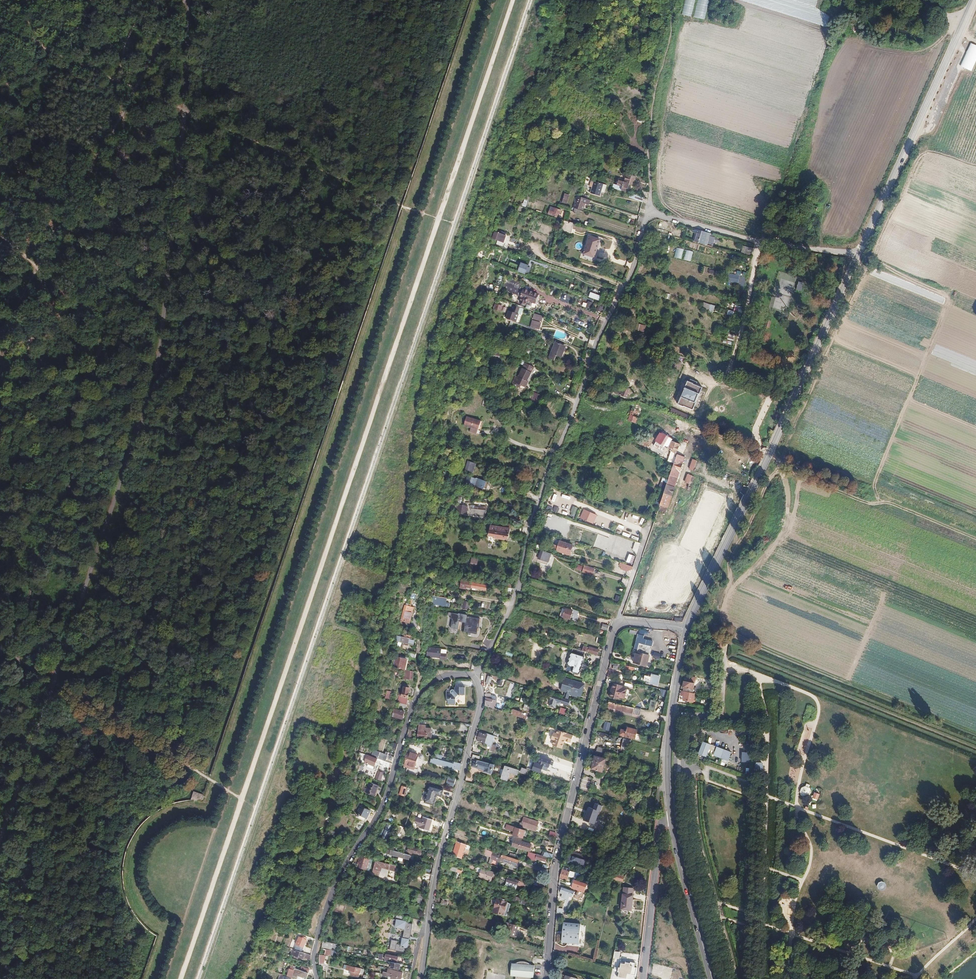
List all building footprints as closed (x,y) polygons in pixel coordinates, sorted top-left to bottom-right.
[(696,0),(688,0),(685,15),(692,16),(696,0)] [(705,19),(710,0),(698,0),(694,17),(705,19)] [(972,71),(975,61),(975,46),(970,43),(959,66),(972,71)] [(591,86),(595,76),(591,74),(587,84),(591,86)] [(631,184),(632,181),(633,178),(634,178),(635,175),(626,173),(623,181),(618,180),(616,185),(622,186),(621,190),(626,191),(628,183),(631,184)] [(586,187),(590,176),(584,174),(584,175),(581,184),(581,186),(586,187)] [(606,193),(608,186),(593,181),(591,187),(594,188),(592,194),(601,196),(602,192),(606,193)] [(628,197),(641,201),(643,197),(630,193),(628,197)] [(589,200),(586,199),(582,197),(581,197),(578,196),(576,202),(575,204),(575,205),(574,208),(582,210),(584,204),(588,205),(589,200)] [(819,207),(813,205),(809,215),(815,217),(819,207)] [(551,208),(551,207),(549,206),(547,210),(548,210),(547,214),(556,217),(557,213),(559,214),(560,210),(551,208)] [(562,231),(572,234),(575,224),(565,221),(562,231)] [(715,236),(706,234),(707,232),(692,228),(691,231),(695,232),(693,240),(712,245),(713,241),(714,238),(715,236)] [(495,246),(501,248),(503,242),(506,233),(501,232),(500,234),(493,231),(491,238),(497,240),(495,246)] [(583,254),(583,253),(580,252),(579,256),(595,261),(597,251),(599,247),(601,238),(595,236),(595,239),(598,240),(593,257),(583,254)] [(593,257),(598,240),(595,239),(588,237),(585,246),(582,246),(580,252),(583,253),(583,254),(593,257)] [(746,246),(745,253),(752,255),(753,248),(746,246)] [(675,258),(682,259),(684,249),(676,248),(675,258)] [(691,261),(694,252),(686,249),(683,259),(691,261)] [(526,272),(528,266),(521,264),(519,270),(526,272)] [(737,274),(728,274),(728,283),(740,282),(740,287),(747,287),(746,271),(737,271),(737,274)] [(536,303),(539,295),(523,289),(522,291),(519,290),(520,288),(521,285),(506,280),(502,290),(520,296),(520,297),(521,298),(520,300),(524,301),(528,293),(531,294),(529,301),(536,303)] [(600,301),(602,296),(591,292),(589,297),(600,301)] [(713,312),(715,306),(704,302),(702,308),(713,312)] [(526,309),(518,307),(516,313),(515,313),(512,320),(522,323),(524,317),(523,316),(526,309)] [(546,325),(539,322),(537,329),(544,331),(546,325)] [(560,358),(564,359),(569,347),(565,346),(565,344),(559,342),(552,359),(558,362),(560,358)] [(528,353),(526,352),(524,357),(529,360),(533,351),(529,350),(528,353)] [(520,367),(529,372),(531,367),(521,363),(520,367)] [(522,380),(525,381),(529,372),(520,367),(518,371),(520,372),(517,379),(522,381),(522,380)] [(523,389),(524,386),(526,381),(525,381),(522,380),(522,381),(517,379),(520,372),(518,371),(516,377),(513,375),(510,384),(523,389)] [(697,381),(689,378),(688,378),(687,380),(684,387),(681,395),(680,395),(677,403),(683,406),(684,405),(692,408),(695,401),(698,393),(699,393),(702,386),(695,384),(697,381)] [(638,411),(631,408),(628,420),(635,422),(638,411)] [(480,422),(465,417),(462,426),(469,428),(468,432),(476,434),(477,430),(480,422)] [(669,438),(670,436),(660,432),(655,441),(656,442),(654,445),(661,449),(663,446),(675,453),(679,443),(669,438)] [(660,503),(667,506),(684,456),(677,453),(675,456),(672,455),(669,455),(668,460),(673,463),(660,503)] [(469,474),(471,469),(473,469),(474,465),(466,463),(464,472),(469,474)] [(682,488),(689,490),(695,477),(688,474),(682,488)] [(475,484),(473,484),(474,481),(467,479),(465,486),(474,488),(475,484)] [(452,506),(452,501),(449,501),(448,513),(478,516),(479,504),(461,502),(461,507),(452,506)] [(555,506),(554,507),(548,505),(546,509),(558,513),(560,508),(555,506)] [(594,524),(598,515),(584,509),(580,519),(594,524)] [(508,533),(509,528),(490,525),(489,530),(508,533)] [(573,546),(560,541),(557,549),(570,553),(573,546)] [(631,550),(637,552),(641,543),(636,541),(631,550)] [(486,585),(478,583),(478,581),(467,580),(467,581),(461,580),(460,587),(466,588),(470,588),(470,587),(485,590),(486,585)] [(404,622),(408,607),(401,604),(397,619),(404,622)] [(565,608),(562,616),(570,618),(572,610),(565,608)] [(472,623),(472,626),(471,626),(470,632),(474,632),(474,630),(483,632),(484,627),(483,627),(484,623),(485,623),(486,618),(478,617),(477,618),(473,618),(473,616),(473,614),(464,613),(454,612),(453,615),(457,615),(456,619),(458,619),(457,628),(464,629),(466,622),(471,622),(472,623)] [(413,645),(414,636),(403,634),(402,637),(399,636),(398,642),(413,645)] [(637,652),(636,652),(634,663),(647,666),(649,656),(652,647),(639,644),(637,652)] [(596,655),(600,656),(601,652),(597,651),(594,650),(594,649),(587,646),(587,647),(582,646),(581,650),(584,651),(587,652),(587,651),(596,654),(596,655)] [(426,655),(439,657),(439,658),(444,659),(445,652),(440,652),(440,648),(427,647),(426,655)] [(569,657),(582,661),(584,656),(583,655),(584,651),(581,650),(573,648),(571,652),(570,652),(569,657)] [(395,667),(405,670),(407,659),(397,657),(395,667)] [(572,670),(579,672),(581,666),(579,666),(580,662),(581,663),(582,661),(569,657),(566,665),(573,667),(572,670)] [(608,677),(619,679),(621,672),(613,671),(614,669),(610,668),(608,677)] [(657,685),(659,675),(651,674),(651,676),(647,675),(646,682),(657,685)] [(693,690),(695,677),(689,676),(688,682),(684,681),(683,688),(693,690)] [(574,692),(580,694),(582,689),(579,688),(580,684),(566,679),(566,682),(563,681),(561,688),(572,692),(574,692)] [(625,698),(627,688),(621,687),(621,685),(613,683),(612,688),(613,688),(612,692),(611,692),(610,697),(619,699),(620,697),(625,698)] [(465,696),(466,688),(455,687),(455,691),(454,691),(453,690),(452,690),(451,691),(452,692),(453,693),(452,695),(450,694),(448,694),(448,705),(456,705),(456,698),(458,698),(458,696),(465,696)] [(659,698),(666,699),(668,690),(661,689),(659,698)] [(684,697),(683,700),(684,701),(686,701),(686,700),(689,700),(689,701),(693,702),(694,694),(681,692),(680,695),(684,696),(684,697)] [(491,694),(484,694),(485,699),(485,706),(486,706),(494,709),(496,701),(489,698),(490,695),(491,694)] [(398,702),(406,704),(408,697),(402,696),(398,695),(396,701),(398,702)] [(548,704),(554,706),(555,704),(559,705),(560,703),(567,705),(569,701),(551,696),(550,697),(550,698),(548,704)] [(639,715),(640,710),(609,702),(607,707),(639,715)] [(402,719),(404,711),(394,709),(393,716),(402,719)] [(510,714),(514,715),(529,720),(530,714),(512,709),(510,714)] [(609,731),(612,723),(605,721),(603,730),(609,731)] [(419,725),(418,737),(430,738),(431,728),(425,728),(425,725),(419,725)] [(635,738),(637,730),(627,727),(625,736),(635,738)] [(571,743),(574,735),(558,730),(557,734),(554,733),(552,739),(555,740),(553,746),(562,749),(565,741),(571,743)] [(492,747),(495,737),(487,734),(486,735),(478,732),(476,737),(478,738),(477,741),(484,744),(484,745),(492,747)] [(728,760),(731,752),(703,741),(697,756),(702,758),(704,755),(707,756),(709,749),(715,751),(713,754),(728,760)] [(392,761),(393,756),(373,750),(372,755),(379,757),(379,758),(379,759),(386,761),(386,759),(392,761)] [(407,765),(414,767),(417,754),(406,751),(402,764),(407,765)] [(742,762),(751,763),(751,752),(742,752),(742,762)] [(376,757),(363,753),(362,758),(364,758),(363,762),(373,765),(376,757)] [(603,773),(607,756),(595,753),(591,769),(596,770),(596,771),(603,773)] [(452,769),(460,770),(461,764),(454,762),(454,763),(441,760),(433,758),(433,759),(432,762),(452,768),(452,769)] [(386,768),(388,762),(386,761),(379,759),(378,765),(386,768)] [(491,773),(493,765),(473,760),(471,766),(477,768),(477,767),(485,769),(484,771),(491,773)] [(540,772),(542,764),(535,762),(532,770),(540,772)] [(405,773),(415,776),(417,769),(414,768),(414,767),(407,765),(405,773)] [(517,776),(518,771),(504,766),(500,780),(507,782),(509,774),(517,776)] [(527,776),(528,770),(525,769),(522,768),(520,774),(527,776)] [(578,790),(587,794),(591,778),(582,775),(578,790)] [(367,790),(376,794),(379,785),(369,781),(367,790)] [(437,794),(442,796),(444,789),(430,784),(427,792),(437,794)] [(437,794),(427,792),(424,802),(434,805),(437,794)] [(367,816),(370,809),(362,805),(359,812),(360,813),(358,817),(366,820),(368,816),(367,816)] [(593,824),(598,811),(588,807),(583,820),(593,824)] [(429,831),(433,819),(424,817),(423,819),(416,817),(415,822),(418,823),(417,825),(421,826),(420,828),(429,831)] [(535,830),(538,822),(523,817),(520,825),(535,830)] [(513,835),(523,838),(524,835),(525,836),(526,831),(525,831),(525,830),(510,825),(509,829),(514,831),(513,835)] [(518,848),(528,851),(531,844),(520,841),(520,839),(516,838),(515,843),(519,845),(518,848)] [(468,849),(470,845),(457,841),(453,856),(461,858),(464,848),(468,849)] [(412,860),(414,856),(398,852),(394,851),(390,850),(389,854),(412,860)] [(491,856),(490,859),(499,862),(499,860),(512,864),(514,858),(492,851),(491,856)] [(570,851),(569,855),(588,860),(589,858),(570,851)] [(546,857),(532,853),(531,856),(535,857),(535,858),(544,861),(546,857)] [(588,860),(569,855),(567,862),(585,868),(588,860)] [(361,856),(358,867),(367,870),(369,862),(370,858),(361,856)] [(394,869),(395,864),(375,859),(373,869),(380,870),(381,866),(394,869)] [(492,881),(494,873),(486,870),(486,872),(484,879),(492,881)] [(526,883),(507,877),(505,881),(510,882),(511,882),(518,884),(517,885),(525,887),(526,883)] [(578,888),(576,895),(582,898),(587,885),(574,880),(572,885),(578,888)] [(561,888),(560,891),(567,894),(567,895),(569,896),(568,899),(571,900),(574,892),(561,888)] [(626,895),(622,916),(629,917),(632,896),(626,895)] [(335,898),(331,910),(342,913),(345,901),(335,898)] [(494,907),(504,910),(507,903),(497,900),(494,907)] [(503,915),(504,910),(494,907),(493,912),(503,915)] [(401,943),(408,944),(409,939),(408,939),(409,936),(410,936),(412,923),(409,923),(409,922),(400,920),(397,919),(395,927),(404,929),(401,943)] [(514,936),(517,929),(511,927),(511,924),(507,923),(506,926),(508,927),(506,934),(514,936)] [(571,943),(577,925),(563,924),(561,942),(571,943)] [(302,951),(307,938),(300,935),(295,948),(302,951)] [(406,952),(408,944),(401,943),(401,944),(396,943),(397,942),(391,941),(389,949),(395,950),(406,952)] [(661,943),(653,943),(652,962),(660,962),(661,943)] [(331,957),(332,957),(334,951),(321,948),(321,951),(325,952),(325,954),(328,954),(328,955),(331,956),(331,957)] [(304,958),(311,961),(311,956),(296,950),(294,956),(304,959),(304,958)] [(531,977),(533,977),(534,965),(531,964),(531,963),(526,962),(520,961),(516,962),(516,963),(513,963),(512,975),(517,976),(517,978),(531,978),(531,977)] [(677,962),(669,964),(670,969),(667,969),(667,973),(665,974),(666,978),(685,978),(684,977),(680,978),(677,962)] [(634,969),(635,964),(629,963),(628,965),(620,963),(618,973),(623,974),(623,978),(627,978),(627,976),(635,977),(636,969),(634,969)] [(295,978),(298,978),(299,976),(306,978),(309,969),(301,966),(300,970),(294,967),(295,966),(291,964),(289,969),(288,969),(286,976),(295,978)] [(361,969),(361,968),(348,965),(347,970),(350,971),(350,975),(358,977),(359,973),(360,973),(360,972),(361,969)] [(405,978),(402,978),(403,973),(388,969),(387,973),(383,973),(382,976),(385,977),(386,976),(392,977),(391,978),(404,978),(405,978)]
